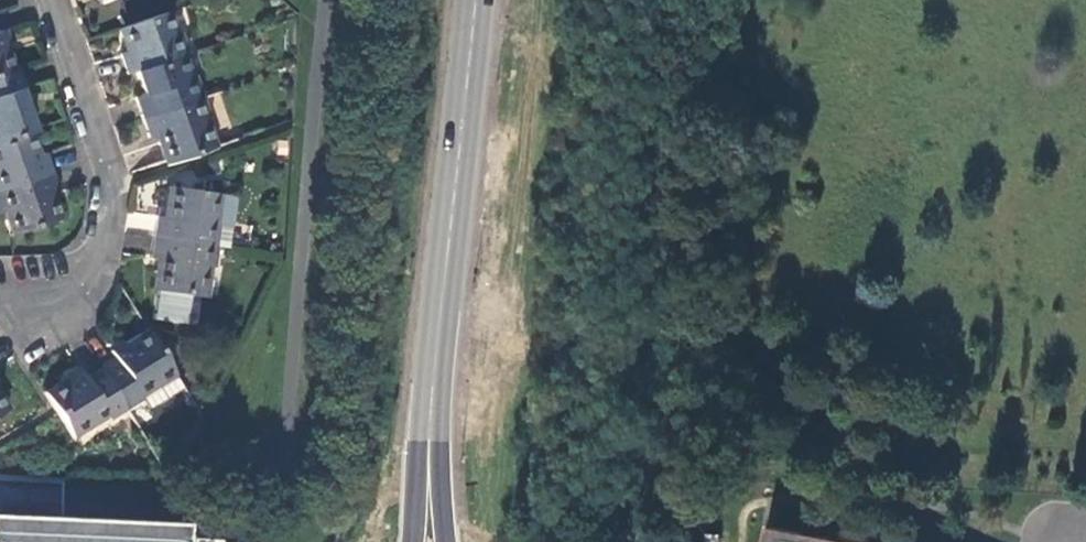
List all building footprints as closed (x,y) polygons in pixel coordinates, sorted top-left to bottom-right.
[(119,51),(126,72),(134,69),(180,53),(185,52),(178,32),(173,33),(165,9),(120,24),(127,47),(119,51)] [(11,70),(0,38),(0,74),(11,70)] [(134,95),(141,114),(200,94),(193,75),(188,77),(180,53),(134,69),(142,91),(134,95)] [(29,131),(31,130),(17,87),(23,85),(18,68),(11,70),(0,74),(0,140),(29,131)] [(156,132),(167,162),(211,146),(202,117),(207,115),(200,94),(141,114),(148,134),(156,132)] [(29,131),(0,140),(0,189),(51,171),(45,151),(36,154),(29,131)] [(51,171),(0,189),(0,211),(4,209),(12,232),(57,217),(50,194),(58,191),(51,171)] [(156,213),(153,235),(214,244),(217,223),(212,222),(217,193),(217,192),(171,185),(166,215),(156,213)] [(234,196),(217,193),(212,222),(217,223),(230,226),(234,196)] [(211,265),(214,244),(153,235),(150,256),(159,257),(156,288),(201,296),(206,265),(211,265)] [(135,392),(172,370),(147,329),(111,352),(114,358),(99,366),(124,407),(139,398),(135,392)] [(79,372),(44,393),(54,410),(69,433),(104,411),(108,417),(124,407),(99,366),(82,377),(79,372)] [(211,540),(182,539),(182,528),(60,522),(60,518),(62,475),(0,473),(0,541),(211,541),(211,540)] [(182,528),(182,524),(60,518),(60,522),(182,528)] [(771,530),(769,541),(837,541),(771,530)]
